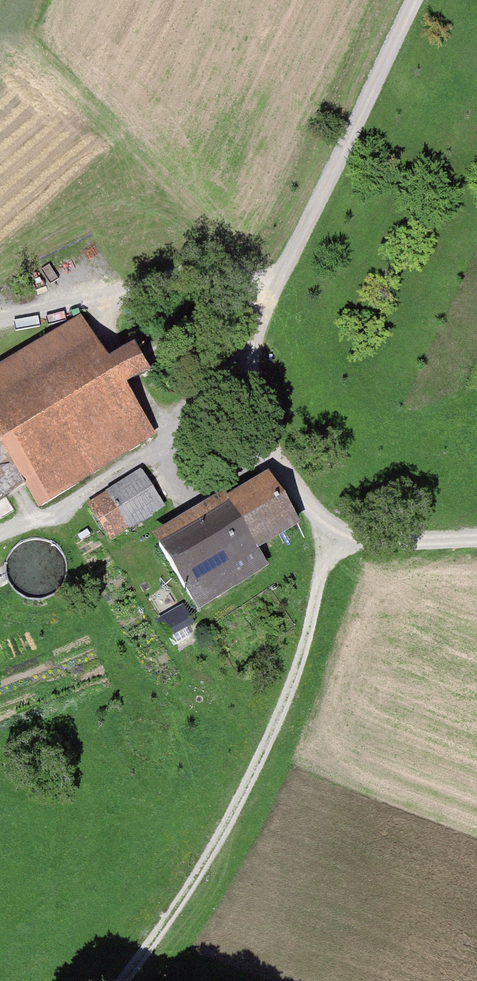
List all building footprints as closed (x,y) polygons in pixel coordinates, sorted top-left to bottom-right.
[(83,311),(0,364),(0,410),(45,481),(56,498),(160,432),(129,383),(135,379),(151,369),(142,356),(134,343),(118,353),(112,357),(83,311)] [(45,481),(0,410),(0,509),(45,481)] [(174,507),(146,462),(89,498),(117,543),(174,507)] [(258,546),(297,521),(268,476),(229,500),(258,546)] [(229,500),(161,543),(205,613),(274,570),(258,546),(229,500)] [(59,592),(66,586),(70,577),(71,568),(70,560),(66,552),(60,546),(53,542),(43,541),(34,542),(25,547),(19,554),(15,563),(15,572),(18,581),(23,589),(31,595),(40,597),(50,596),(59,592)] [(164,618),(185,650),(216,631),(195,598),(164,618)]
